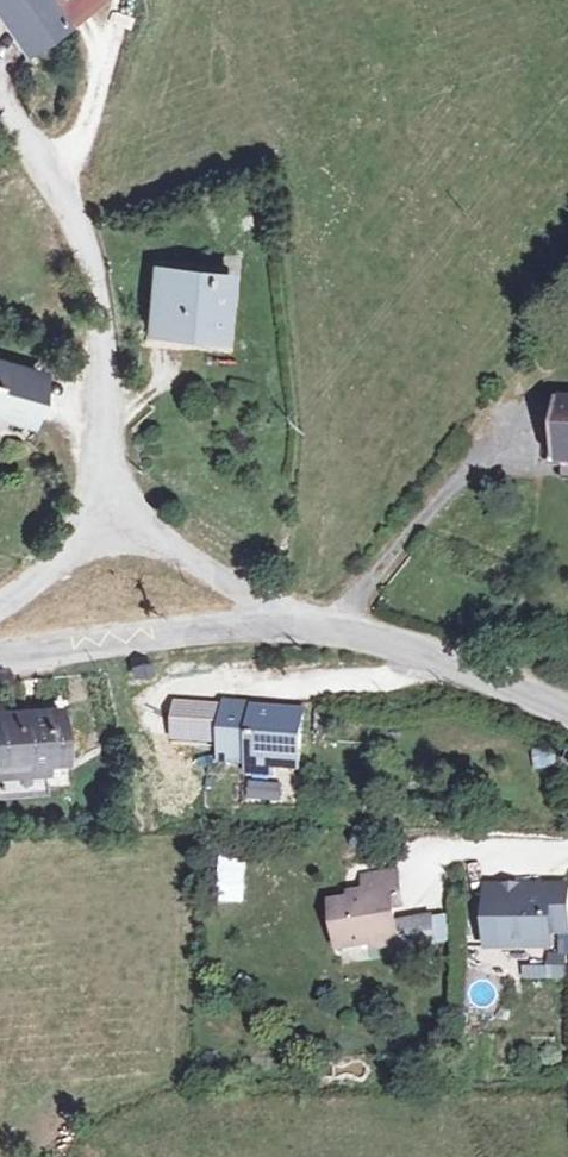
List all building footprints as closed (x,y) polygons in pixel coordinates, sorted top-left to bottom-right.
[(24,36),(74,0),(0,0),(0,2),(24,36)] [(219,277),(146,273),(142,326),(215,331),(219,277)] [(0,367),(0,413),(20,418),(32,375),(0,367)] [(560,411),(559,474),(567,474),(567,411),(560,411)] [(143,657),(122,659),(123,671),(144,669),(143,657)] [(252,698),(219,697),(215,757),(294,758),(298,710),(251,705),(252,698)] [(0,711),(0,773),(45,768),(44,758),(61,756),(57,705),(0,711)] [(532,768),(556,765),(554,747),(530,750),(532,768)] [(215,856),(215,903),(244,903),(244,856),(215,856)] [(366,900),(332,904),(337,943),(393,936),(388,894),(396,893),(394,876),(364,880),(366,900)] [(542,894),(483,892),(482,940),(541,942),(542,926),(564,926),(565,886),(542,885),(542,894)]
